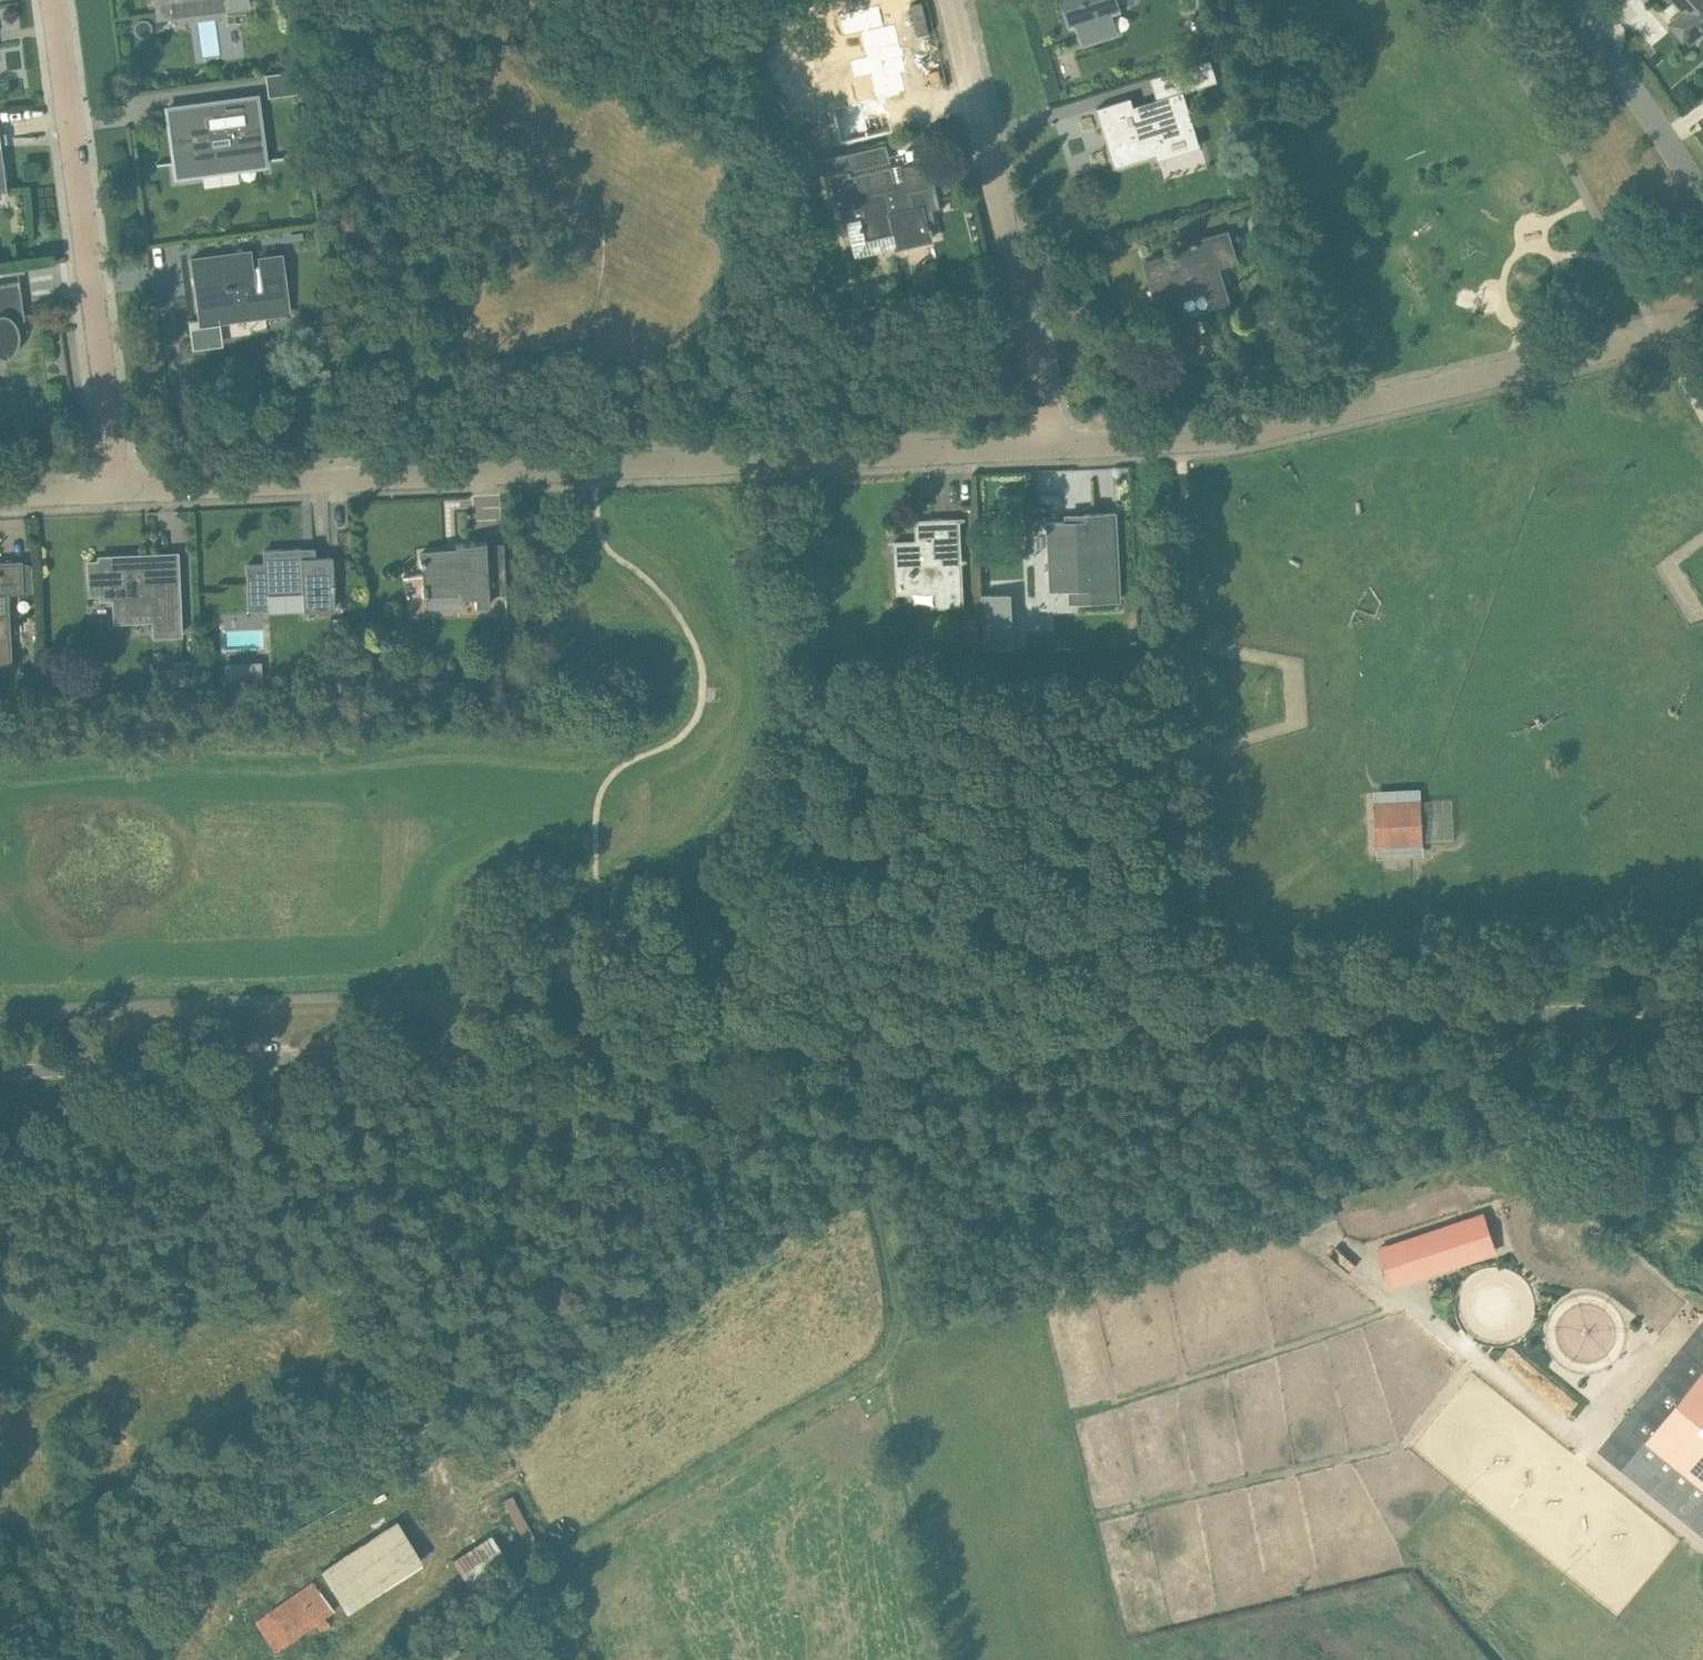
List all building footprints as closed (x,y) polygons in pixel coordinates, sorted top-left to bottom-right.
[(159,16),(181,13),(205,10),(226,7),(247,4),(247,0),(157,0),(159,16)] [(833,109),(840,145),(895,132),(894,130),(893,131),(891,121),(885,99),(903,94),(902,92),(906,91),(903,76),(902,74),(908,73),(904,59),(904,57),(906,56),(906,55),(904,55),(903,48),(902,47),(904,46),(903,45),(901,45),(896,22),(892,23),(887,0),(871,0),(862,2),(863,7),(838,13),(844,36),(860,32),(866,56),(849,60),(854,79),(870,75),(876,99),(859,103),(833,109)] [(1071,24),(1078,22),(1080,29),(1084,43),(1118,32),(1111,11),(1121,8),(1120,4),(1133,0),(1063,0),(1071,24)] [(1686,8),(1671,20),(1689,41),(1702,30),(1702,0),(1679,0),(1686,8)] [(1211,58),(1182,68),(1188,89),(1218,80),(1211,58)] [(296,74),(266,78),(268,97),(299,93),(296,74)] [(766,78),(765,78),(770,100),(779,98),(773,76),(766,78)] [(1131,96),(1097,107),(1115,166),(1156,154),(1158,159),(1201,146),(1184,90),(1183,90),(1179,91),(1134,106),(1131,96)] [(267,158),(259,93),(207,100),(208,105),(195,107),(195,102),(171,105),(178,160),(157,163),(157,165),(200,159),(202,168),(237,164),(239,179),(240,179),(238,164),(283,158),(283,156),(267,158)] [(847,153),(820,159),(823,173),(850,166),(847,153)] [(851,170),(837,174),(848,220),(854,242),(866,239),(894,232),(895,236),(896,236),(898,246),(933,238),(930,227),(929,222),(935,220),(933,208),(941,206),(930,160),(903,167),(905,177),(895,179),(892,165),(852,175),(851,170)] [(1237,259),(1229,230),(1192,241),(1193,247),(1145,261),(1163,320),(1183,314),(1178,299),(1207,290),(1212,305),(1229,300),(1218,265),(1237,259)] [(255,290),(250,250),(191,258),(199,314),(235,309),(237,319),(290,312),(282,252),(258,255),(262,290),(255,290)] [(0,389),(0,412),(51,406),(38,310),(23,312),(20,281),(0,284),(0,354),(3,355),(7,355),(12,387),(0,389)] [(1072,588),(1072,601),(1120,598),(1115,512),(1085,513),(1085,525),(1070,525),(1069,521),(1049,522),(1053,589),(1072,588)] [(917,538),(895,539),(896,557),(897,580),(897,586),(935,584),(936,608),(964,607),(962,559),(960,517),(943,518),(916,519),(917,538)] [(444,550),(420,553),(425,584),(421,585),(423,597),(427,597),(428,607),(460,606),(459,597),(475,596),(475,605),(489,604),(488,593),(506,592),(505,567),(487,568),(486,540),(473,542),(455,544),(456,553),(444,553),(444,550)] [(265,564),(247,564),(249,608),(267,607),(266,591),(303,589),(304,611),(334,610),(332,579),(331,557),(303,558),(302,548),(264,550),(265,564)] [(101,561),(89,562),(90,593),(103,593),(103,597),(115,597),(117,621),(155,620),(156,634),(179,633),(176,554),(149,555),(128,556),(101,558),(101,561)] [(10,663),(9,641),(7,617),(6,590),(22,590),(21,584),(20,561),(0,562),(0,664),(10,663)] [(1011,633),(1010,613),(985,614),(986,646),(1012,644),(1011,633)] [(978,618),(956,619),(958,644),(979,643),(978,618)] [(37,669),(16,671),(17,688),(38,687),(37,669)] [(1376,801),(1378,845),(1423,843),(1420,799),(1376,801)] [(1497,1251),(1483,1210),(1379,1246),(1393,1286),(1497,1251)] [(1694,1350),(1632,1425),(1658,1446),(1635,1475),(1702,1530),(1702,1357),(1694,1350)] [(513,1491),(502,1497),(526,1545),(537,1540),(513,1491)] [(407,1531),(397,1518),(386,1525),(323,1571),(339,1598),(346,1592),(352,1601),(422,1554),(407,1531)] [(510,1561),(491,1533),(453,1558),(471,1587),(510,1561)] [(334,1610),(314,1580),(255,1621),(275,1650),(316,1622),(321,1631),(331,1624),(325,1616),(334,1610)] [(479,1640),(452,1658),(454,1659),(492,1659),(479,1640)]
